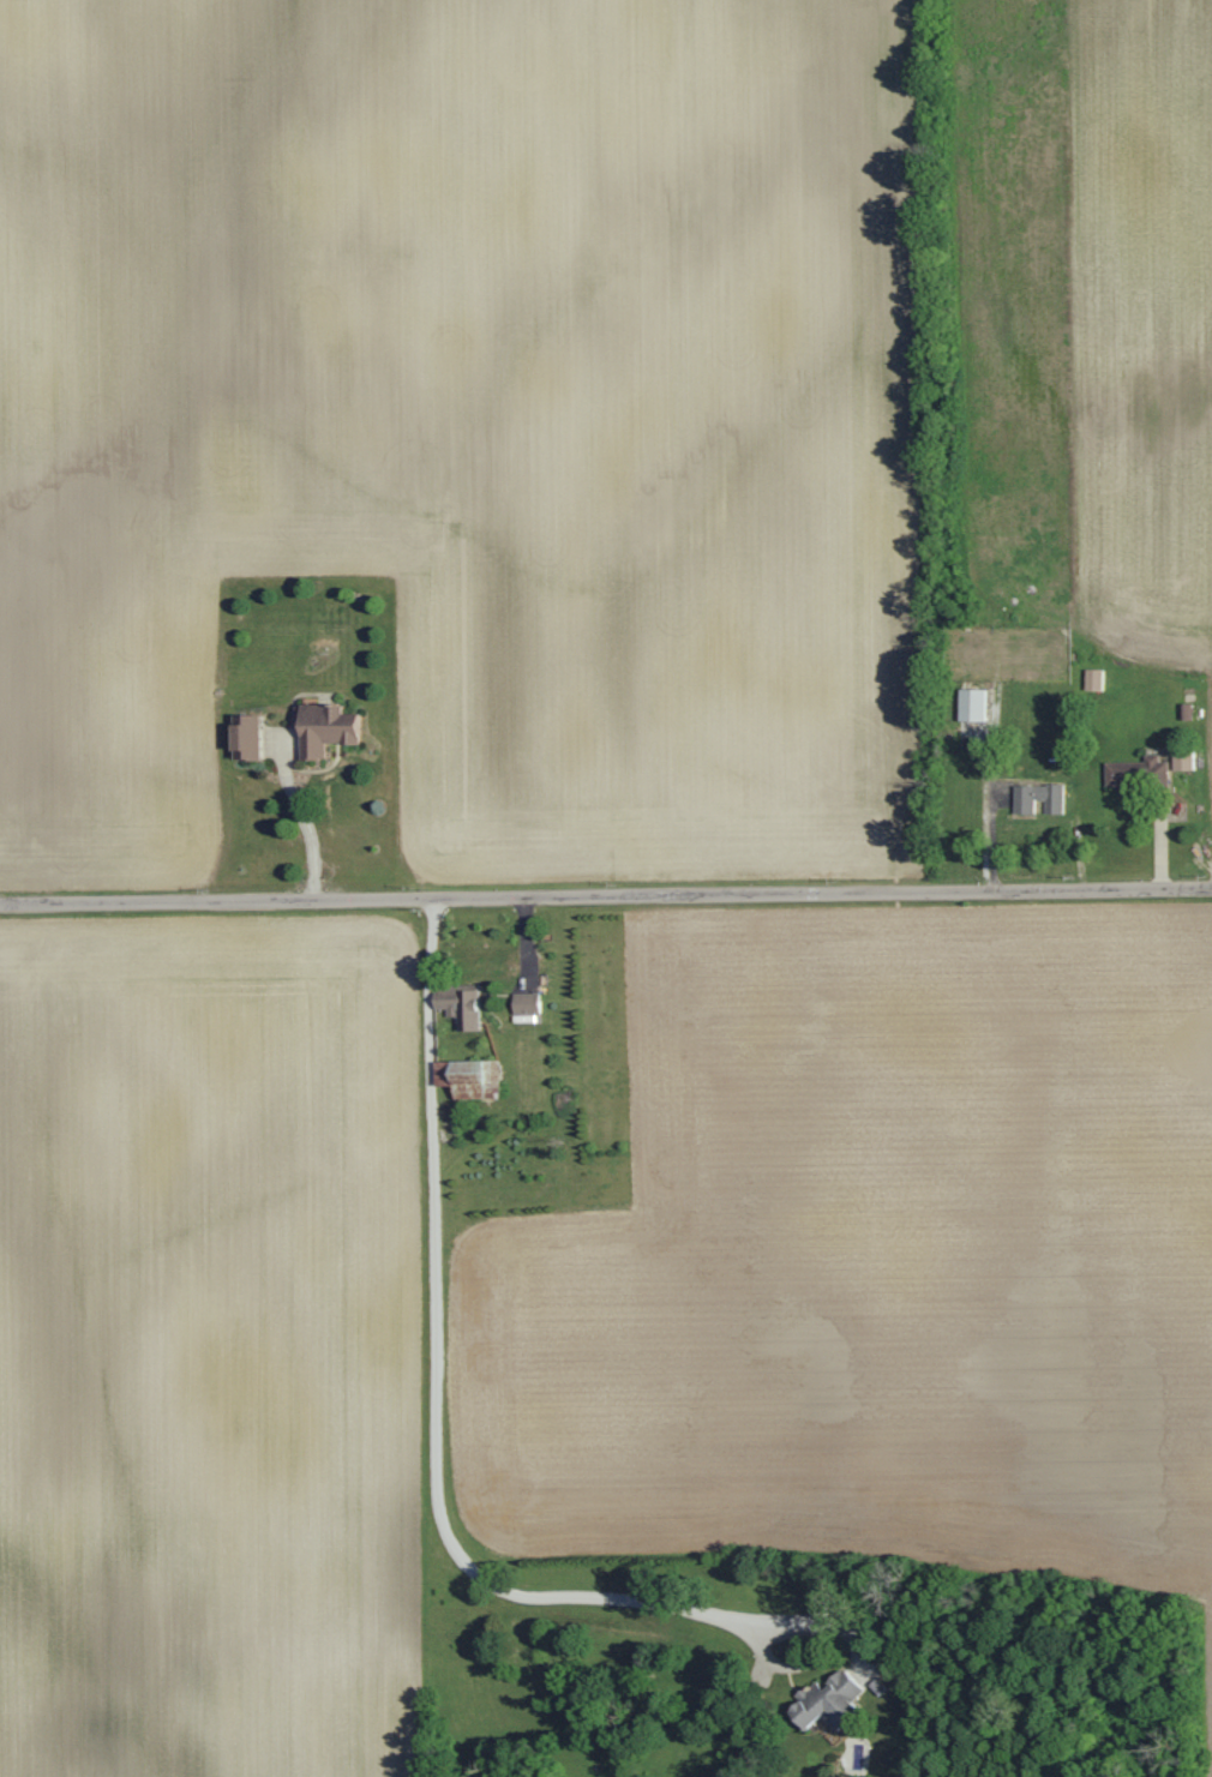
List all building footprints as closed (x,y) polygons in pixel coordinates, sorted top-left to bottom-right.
[(957,722),(984,722),(985,690),(958,689),(957,722)] [(299,760),(326,760),(326,745),(360,745),(360,714),(341,714),(341,705),(299,705),(299,760)] [(260,715),(231,715),(230,759),(259,760),(260,715)] [(1173,772),(1195,771),(1194,751),(1172,752),(1173,772)] [(1064,785),(1014,786),(1015,815),(1036,815),(1035,801),(1045,801),(1045,815),(1064,815),(1064,785)] [(457,1032),(480,1031),(479,991),(458,992),(458,1000),(434,1001),(434,1010),(447,1010),(447,1018),(457,1018),(457,1032)] [(541,1016),(540,994),(513,994),(514,1017),(541,1016)] [(498,1100),(498,1061),(434,1062),(434,1086),(451,1086),(451,1100),(498,1100)] [(786,1712),(803,1731),(821,1716),(834,1731),(859,1710),(851,1701),(864,1691),(844,1668),(820,1688),(817,1684),(803,1696),(804,1697),(786,1712)]
